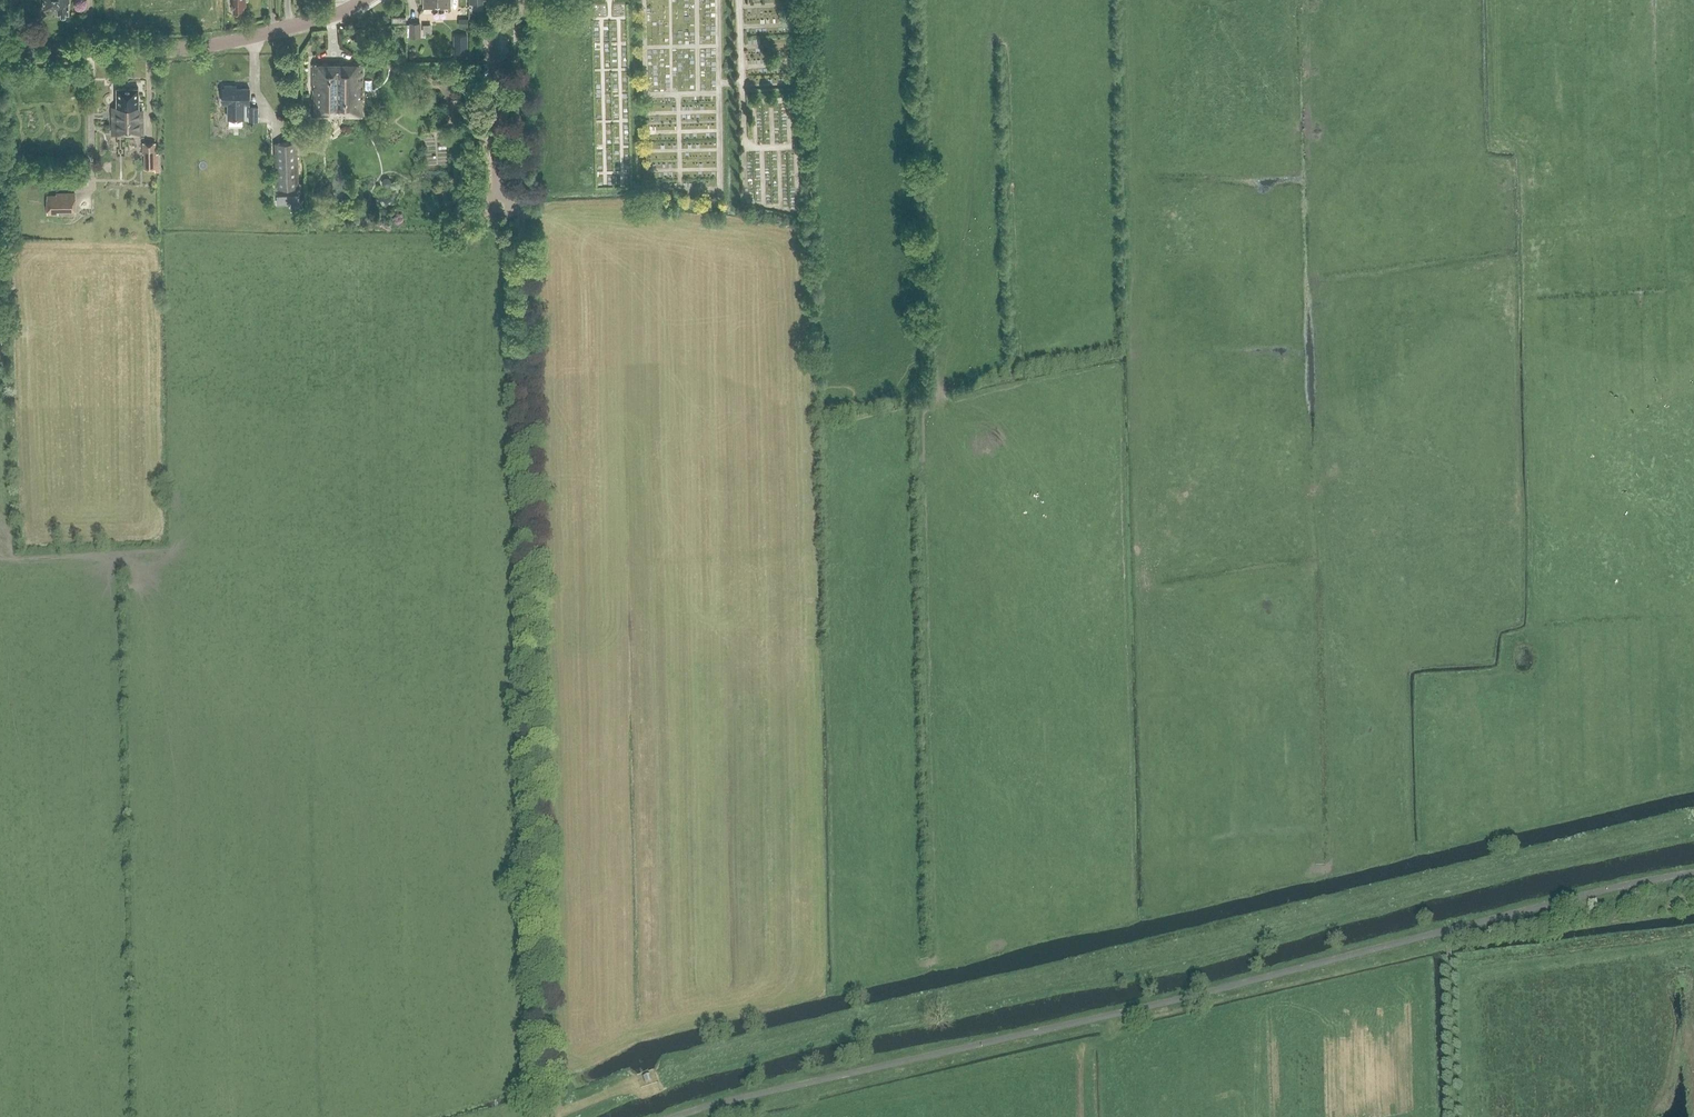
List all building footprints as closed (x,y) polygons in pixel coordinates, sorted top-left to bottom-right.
[(59,8),(58,1),(57,1),(57,0),(43,0),(44,8),(58,8),(59,8)] [(57,1),(58,1),(59,8),(58,8),(58,13),(69,13),(69,2),(70,2),(70,0),(57,0),(57,1)] [(231,3),(234,3),(234,12),(244,12),(243,6),(245,6),(245,0),(231,0),(231,3)] [(451,0),(423,0),(423,8),(451,8),(451,0)] [(409,37),(420,37),(420,23),(409,23),(409,37)] [(435,32),(434,23),(426,24),(427,32),(435,32)] [(453,35),(454,54),(468,53),(467,35),(453,35)] [(362,117),(362,64),(313,64),(313,117),(362,117)] [(448,78),(449,86),(458,85),(458,77),(448,78)] [(222,88),(222,103),(228,103),(228,119),(244,119),(244,103),(249,103),(249,88),(236,88),(232,88),(232,86),(224,86),(224,88),(222,88)] [(139,109),(139,88),(117,88),(117,107),(114,107),(114,110),(111,110),(112,133),(142,132),(142,109),(139,109)] [(469,97),(454,98),(454,119),(470,118),(469,97)] [(248,122),(257,122),(258,107),(248,107),(248,122)] [(143,154),(144,169),(154,168),(155,173),(159,173),(158,153),(156,154),(156,142),(142,142),(142,154),(143,154)] [(274,143),(276,189),(299,188),(297,142),(274,143)] [(48,198),(48,215),(58,215),(57,210),(75,210),(74,194),(57,194),(57,198),(48,198)] [(457,227),(457,236),(467,236),(467,227),(457,227)]
